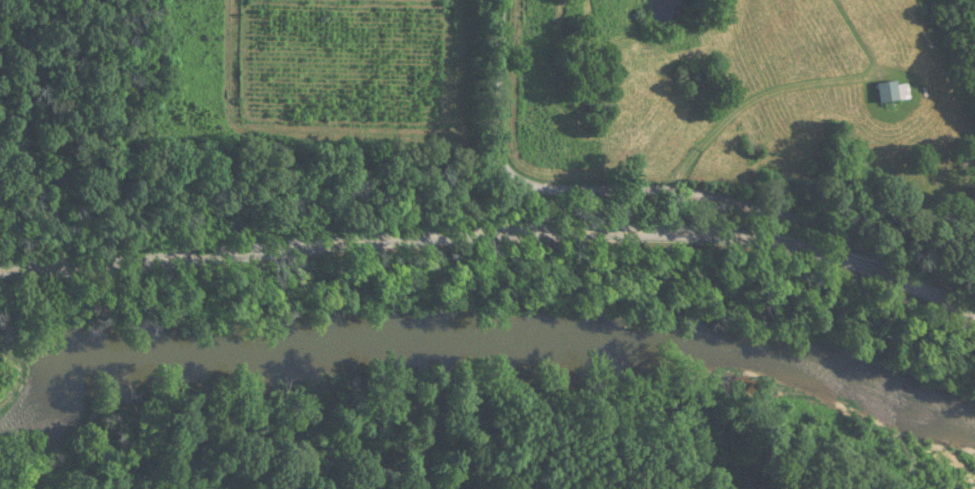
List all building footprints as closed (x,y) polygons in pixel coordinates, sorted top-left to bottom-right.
[(897,83),(889,86),(887,78),(866,84),(872,104),(900,95),(897,83)]
